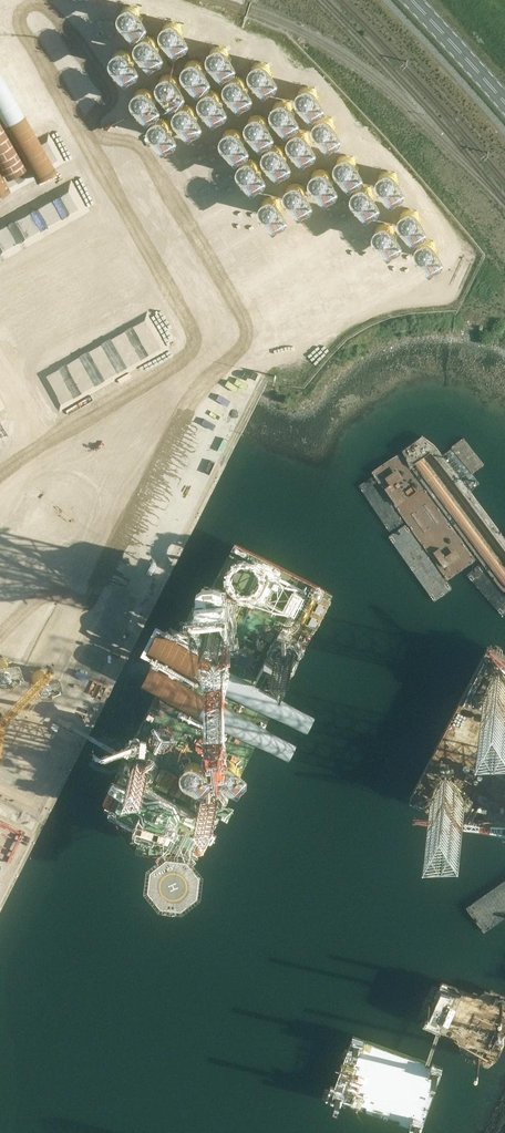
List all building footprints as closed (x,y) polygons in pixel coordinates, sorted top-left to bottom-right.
[(25,419),(30,408),(12,400),(7,410),(25,419)] [(12,443),(16,430),(0,424),(0,438),(12,443)] [(120,612),(132,615),(135,602),(123,599),(120,612)] [(89,688),(92,682),(84,678),(82,684),(89,688)]
